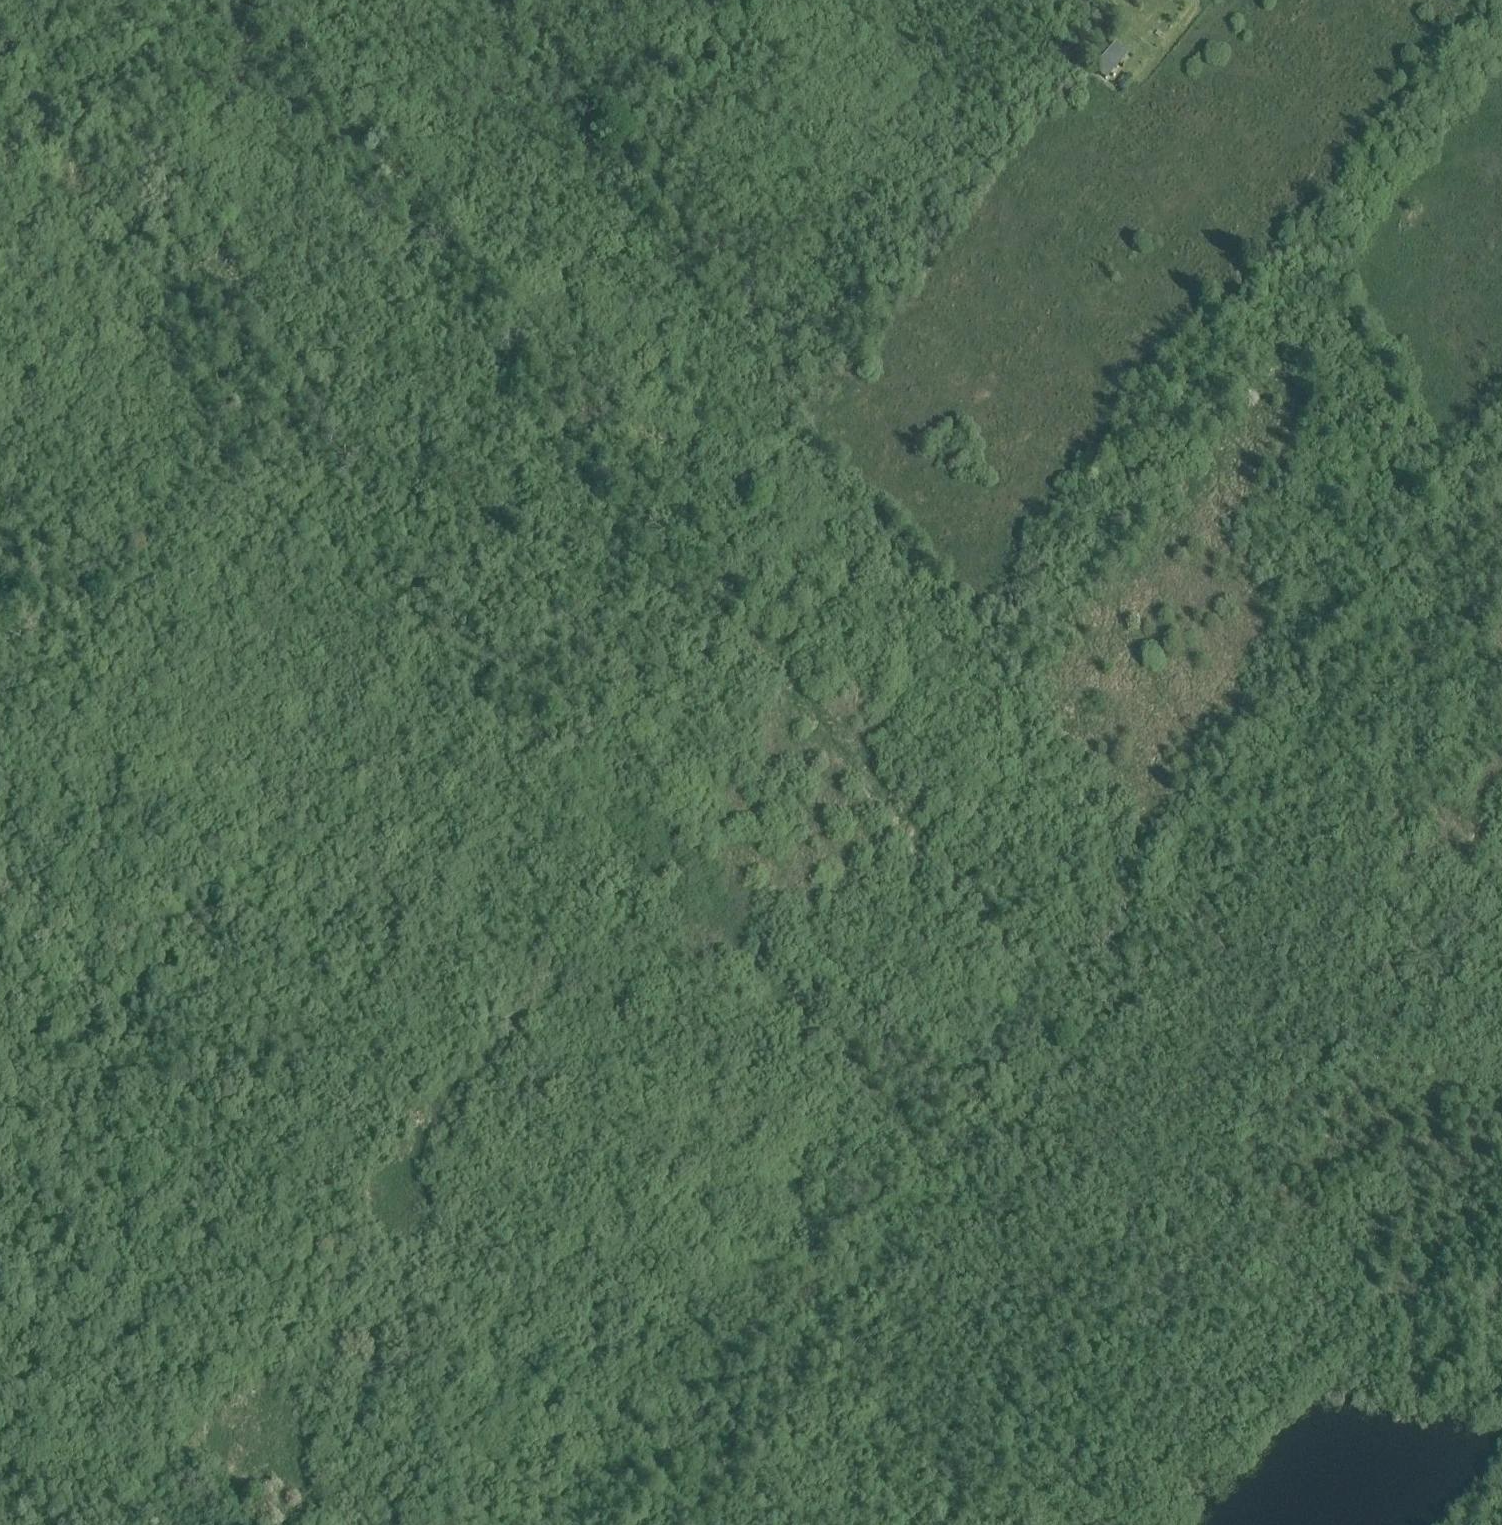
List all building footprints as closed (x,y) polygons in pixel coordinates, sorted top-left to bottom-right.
[(1115,47),(1104,59),(1116,69),(1127,58),(1115,47)]
